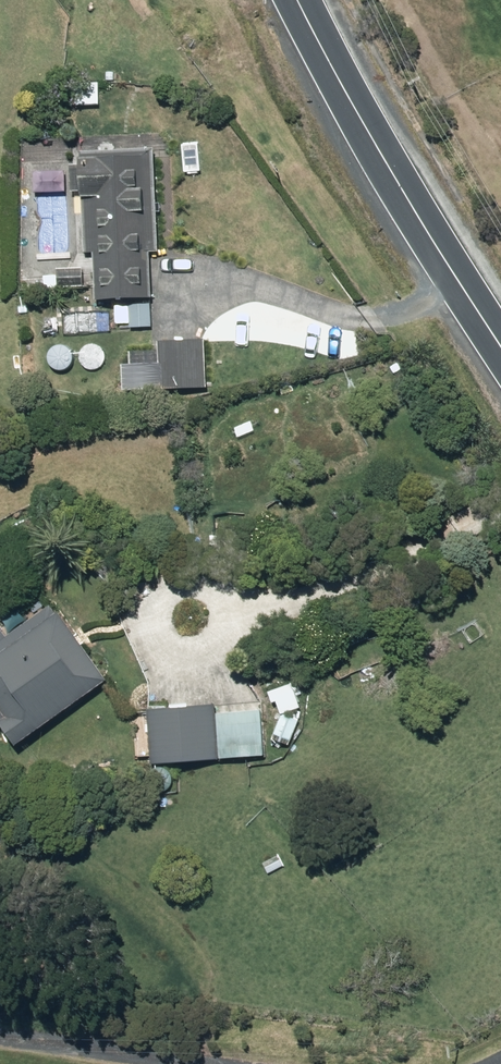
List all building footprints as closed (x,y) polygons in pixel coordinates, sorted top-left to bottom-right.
[(153,146),(81,150),(85,251),(94,251),(96,299),(151,297),(149,251),(158,251),(153,146)] [(83,283),(82,266),(57,268),(58,284),(83,283)] [(102,330),(101,308),(48,311),(49,332),(102,330)] [(160,340),(161,387),(205,386),(204,338),(160,340)] [(113,557),(100,569),(110,579),(122,568),(113,557)] [(17,744),(106,679),(57,611),(53,614),(46,604),(4,635),(0,630),(0,720),(17,744)] [(214,703),(148,708),(152,762),(172,760),(173,776),(193,775),(192,759),(219,757),(219,763),(249,761),(247,742),(218,743),(214,703)] [(263,863),(271,875),(286,864),(278,852),(263,863)]
